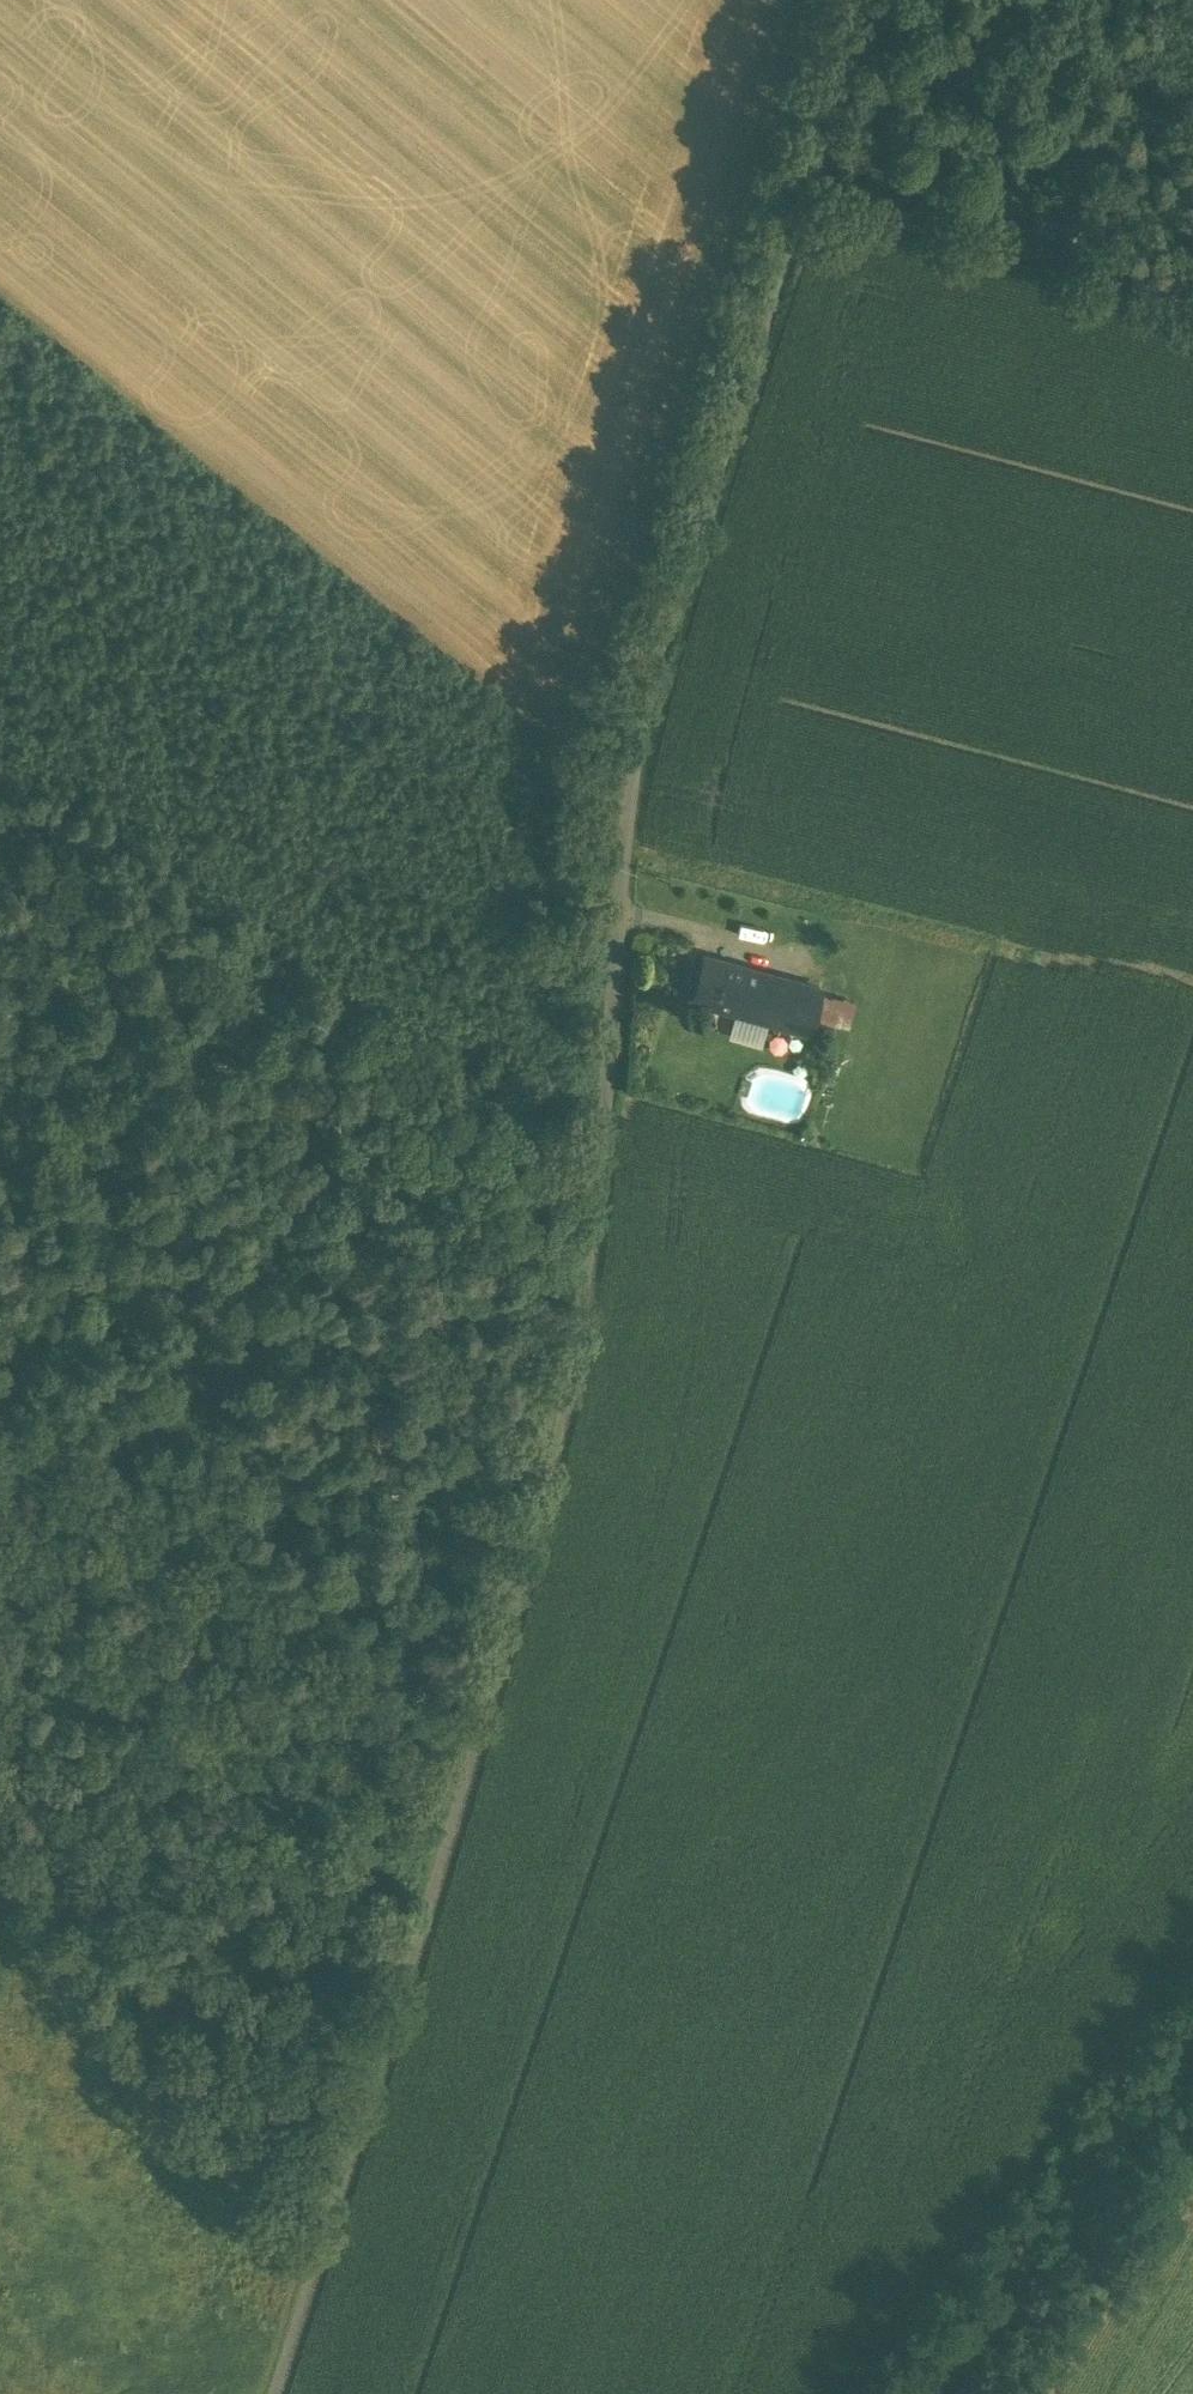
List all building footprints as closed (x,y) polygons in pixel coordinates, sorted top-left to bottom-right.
[(770,972),(736,963),(735,963),(705,955),(692,998),(737,1011),(769,1020),(810,1031),(814,1016),(822,988),(770,973),(770,972)] [(855,997),(822,988),(814,1016),(847,1025),(855,997)] [(737,1011),(732,1030),(763,1039),(769,1020),(737,1011)]
